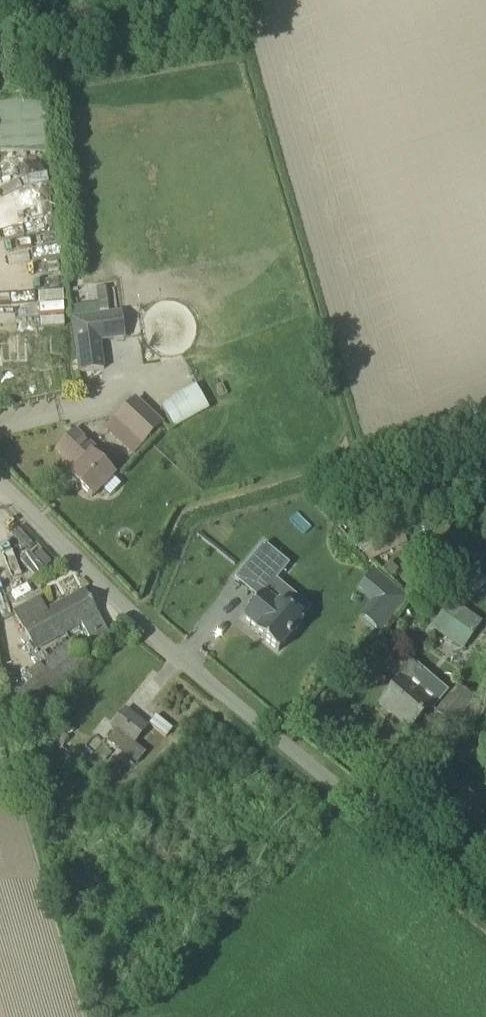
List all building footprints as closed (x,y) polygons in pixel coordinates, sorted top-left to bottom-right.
[(15,214),(38,213),(37,186),(13,188),(15,214)] [(86,318),(90,344),(100,342),(125,339),(122,313),(86,318)] [(173,429),(181,425),(184,430),(192,425),(189,420),(209,409),(195,385),(160,404),(173,429)] [(114,421),(131,439),(140,447),(162,424),(136,399),(114,421)] [(57,449),(78,468),(70,477),(92,497),(113,474),(96,458),(99,454),(74,430),(57,449)] [(369,560),(407,542),(397,521),(356,542),(369,560)] [(302,623),(300,620),(280,604),(286,596),(272,584),(289,564),(264,543),(235,579),(256,596),(249,605),(252,607),(243,617),(257,629),(254,632),(278,652),(302,623)] [(39,575),(55,562),(39,544),(24,557),(39,575)] [(371,573),(357,589),(390,617),(404,600),(371,573)] [(92,645),(109,635),(84,590),(52,608),(65,632),(81,623),(92,645)] [(451,601),(431,629),(462,650),(482,622),(451,601)] [(35,650),(65,632),(52,608),(47,611),(43,604),(35,609),(31,603),(14,613),(35,650)] [(412,727),(429,707),(432,710),(448,691),(416,663),(414,666),(405,659),(392,675),(399,680),(379,704),(391,713),(393,711),(412,727)] [(436,712),(450,724),(472,699),(458,687),(436,712)] [(146,727),(124,710),(112,726),(116,729),(108,739),(137,763),(145,753),(134,744),(146,727)]
